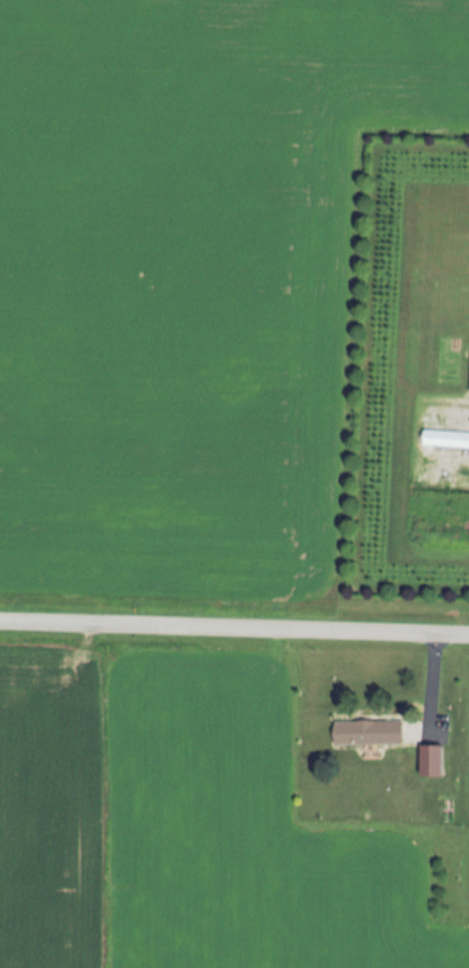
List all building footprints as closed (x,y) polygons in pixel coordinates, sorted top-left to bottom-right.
[(421,433),(468,434),(468,449),(421,448),(421,433)] [(402,747),(333,747),(333,722),(402,723),(402,747)] [(419,747),(442,747),(442,779),(419,779),(419,747)]
